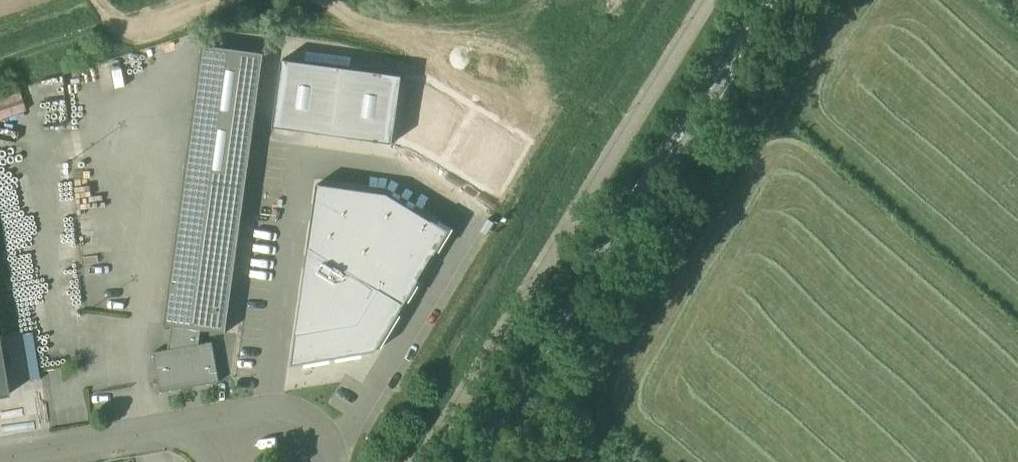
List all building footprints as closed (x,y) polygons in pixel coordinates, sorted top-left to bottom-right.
[(153,350),(161,390),(219,379),(212,339),(199,342),(201,327),(226,330),(264,51),(202,42),(165,322),(172,323),(168,347),(153,350)] [(282,60),(273,127),(332,136),(342,69),(282,60)] [(342,69),(332,136),(392,145),(401,77),(342,69)] [(401,77),(392,145),(408,147),(440,166),(475,108),(432,82),(401,77)] [(312,221),(309,242),(407,300),(419,280),(435,255),(449,230),(432,220),(431,222),(387,195),(317,185),(314,205),(312,221)] [(305,269),(290,366),(376,352),(407,300),(309,242),(306,256),(305,269)]
